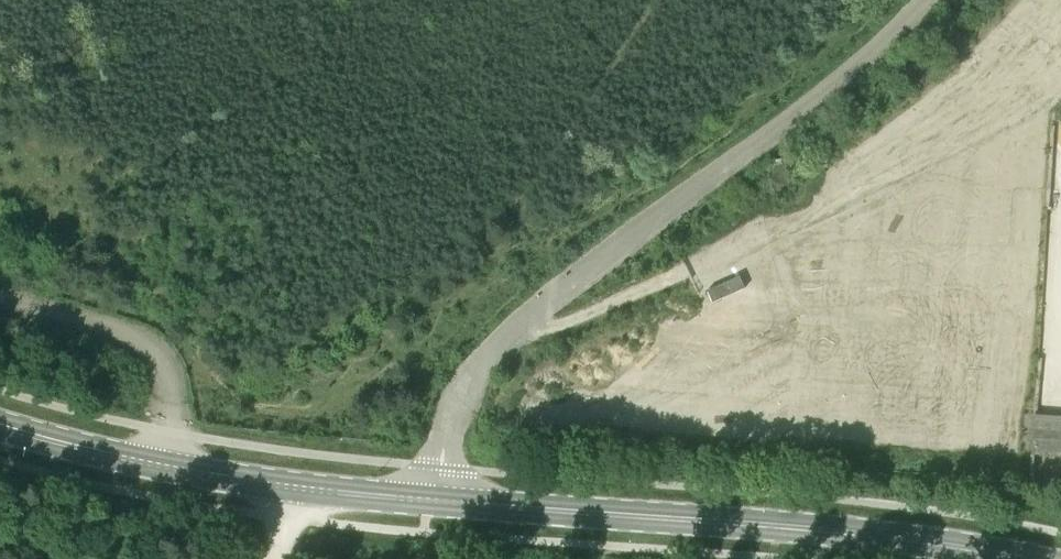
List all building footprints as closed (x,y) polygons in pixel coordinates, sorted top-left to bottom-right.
[(718,301),(751,292),(746,273),(713,282),(718,301)] [(1032,454),(1060,455),(1060,417),(1035,416),(1032,454)]
